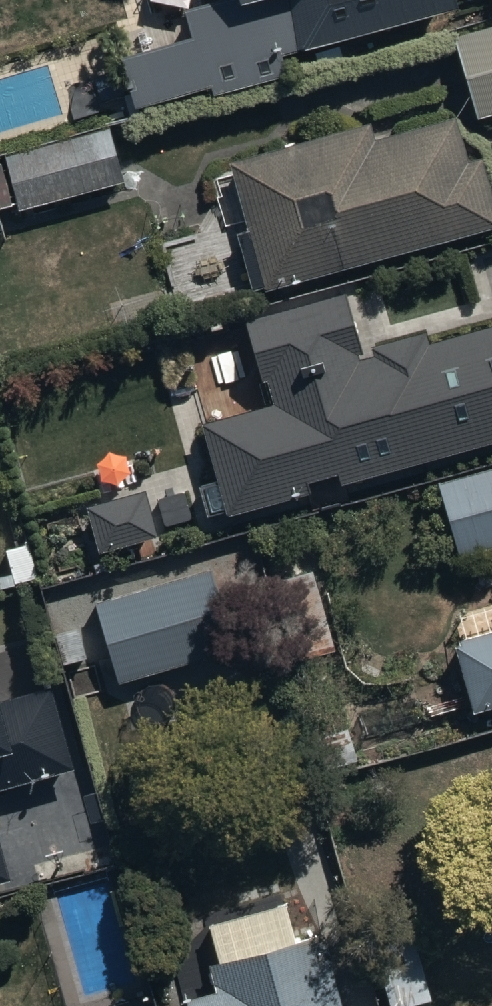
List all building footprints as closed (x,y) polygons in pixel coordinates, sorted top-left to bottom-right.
[(183,11),(191,39),(121,58),(136,110),(212,90),(214,98),(289,78),(284,58),(460,10),(457,0),(224,0),(183,11)] [(455,34),(479,119),(491,115),(491,23),(455,34)] [(373,128),(237,171),(256,232),(236,238),(257,304),(491,229),(491,189),(483,162),(469,166),(456,126),(380,150),(373,128)] [(0,163),(0,219),(130,183),(115,131),(0,163)] [(246,323),(270,408),(205,426),(230,518),(311,496),(308,485),(340,476),(343,488),(491,447),(491,329),(430,346),(427,336),(373,351),(375,359),(367,361),(348,295),(246,323)] [(442,488),(465,562),(491,554),(491,473),(442,488)] [(148,494),(90,510),(103,556),(161,539),(148,494)] [(238,654),(213,573),(97,607),(122,689),(238,654)] [(464,647),(464,650),(461,651),(479,717),(491,714),(491,639),(464,647)] [(0,706),(0,795),(78,774),(56,692),(0,707),(0,706)] [(13,887),(0,838),(0,891),(13,887)] [(187,1005),(345,1005),(333,965),(325,967),(317,941),(214,970),(222,996),(187,1005)]
